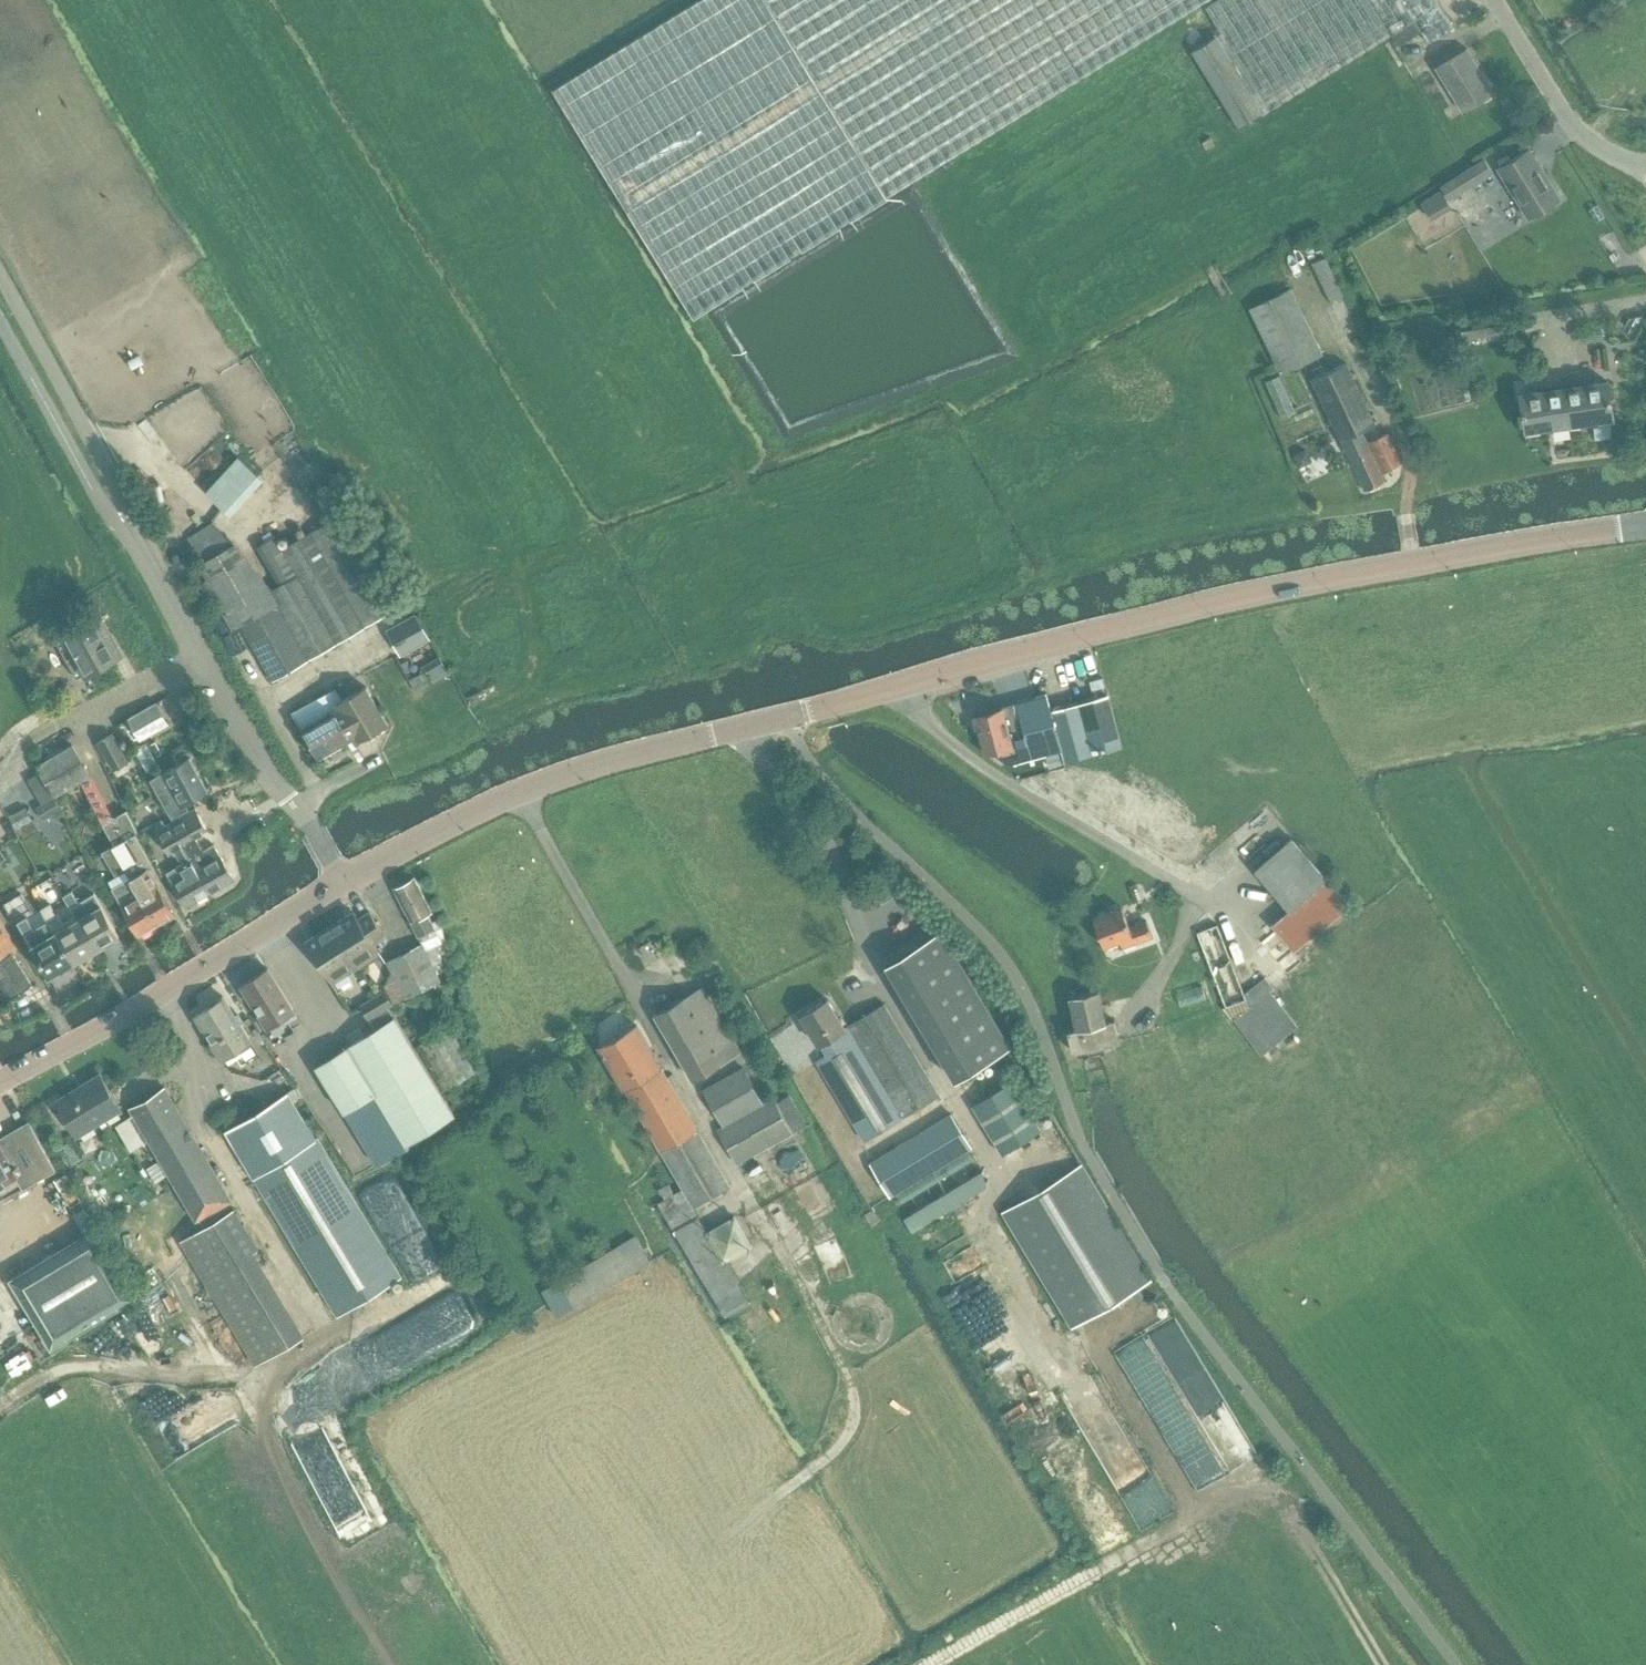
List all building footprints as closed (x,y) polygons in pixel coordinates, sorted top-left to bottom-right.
[(559,86),(697,314),(1207,0),(698,0),(559,86)] [(1452,28),(1435,0),(1219,0),(1206,8),(1222,34),(1192,52),(1238,126),(1262,111),(1263,114),(1391,35),(1398,46),(1421,31),(1429,43),(1452,28)] [(1463,111),(1492,93),(1465,49),(1436,67),(1463,111)] [(1529,218),(1558,199),(1528,150),(1498,168),(1529,218)] [(1448,199),(1491,172),(1484,159),(1440,187),(1448,199)] [(1440,190),(1420,202),(1428,215),(1448,203),(1440,190)] [(1597,206),(1588,212),(1596,224),(1604,218),(1597,206)] [(1311,263),(1329,301),(1342,295),(1325,257),(1311,263)] [(1263,303),(1250,309),(1254,319),(1281,373),(1292,368),(1294,367),(1318,355),(1321,354),(1299,307),(1290,289),(1263,303)] [(1581,342),(1601,339),(1599,325),(1579,328),(1581,342)] [(1409,346),(1389,350),(1391,362),(1411,358),(1409,346)] [(1326,372),(1312,379),(1364,492),(1385,482),(1381,473),(1395,467),(1401,464),(1387,433),(1367,443),(1361,431),(1375,425),(1346,363),(1326,372)] [(1569,426),(1613,420),(1607,381),(1563,387),(1569,426)] [(1525,432),(1569,426),(1563,387),(1520,393),(1525,432)] [(1293,456),(1299,468),(1311,462),(1305,451),(1293,456)] [(237,455),(204,492),(228,513),(261,476),(237,455)] [(201,562),(203,561),(240,626),(241,625),(272,679),(394,610),(340,516),(281,549),(274,536),(255,547),(279,586),(267,593),(255,571),(252,572),(233,544),(210,523),(187,538),(201,562)] [(417,612),(391,627),(405,651),(430,637),(417,612)] [(87,674),(116,658),(102,632),(105,630),(96,614),(63,632),(87,674)] [(440,657),(423,667),(425,671),(432,684),(450,674),(440,657)] [(425,671),(408,681),(415,693),(432,684),(425,671)] [(345,699),(342,701),(335,687),(291,711),(319,759),(355,738),(357,742),(366,737),(345,699)] [(345,699),(366,737),(387,725),(366,687),(345,699)] [(1065,763),(1121,746),(1106,695),(1049,711),(1044,693),(1032,697),(1033,703),(1035,702),(1052,752),(1061,749),(1065,763)] [(1004,765),(1052,752),(1035,702),(1033,703),(1032,697),(999,706),(1000,708),(973,716),(984,753),(1000,749),(1004,765)] [(157,704),(129,719),(140,741),(141,740),(170,724),(158,703),(157,704)] [(97,743),(113,772),(130,763),(113,734),(97,743)] [(49,759),(37,766),(41,772),(56,795),(80,780),(88,776),(70,746),(49,759)] [(182,805),(207,792),(189,760),(151,780),(171,818),(185,810),(182,805)] [(38,774),(28,780),(42,803),(52,797),(38,774)] [(91,774),(88,776),(80,780),(103,825),(115,844),(112,846),(127,872),(156,924),(174,914),(147,869),(153,865),(134,833),(136,832),(124,812),(114,818),(91,774)] [(44,822),(61,812),(53,799),(37,809),(44,822)] [(209,895),(233,881),(213,846),(203,852),(194,837),(207,830),(195,809),(169,824),(209,895)] [(169,824),(157,831),(169,852),(173,850),(181,864),(166,873),(186,908),(209,895),(169,824)] [(1270,925),(1293,953),(1349,907),(1292,838),(1254,868),(1288,910),(1270,925)] [(156,924),(127,872),(112,846),(102,852),(117,878),(109,882),(140,934),(156,924)] [(414,876),(393,887),(411,920),(409,921),(418,937),(419,937),(426,951),(438,945),(445,941),(439,918),(433,922),(429,913),(433,911),(432,909),(414,876)] [(71,891),(64,896),(78,920),(79,919),(96,949),(118,936),(101,906),(94,894),(78,903),(71,891)] [(49,905),(41,909),(48,921),(72,963),(96,949),(79,919),(78,920),(63,928),(49,905)] [(1122,946),(1152,935),(1146,919),(1130,925),(1123,907),(1094,918),(1104,945),(1119,939),(1122,946)] [(354,912),(333,925),(358,965),(379,951),(372,941),(383,933),(369,911),(358,918),(354,912)] [(27,918),(20,922),(51,975),(72,963),(48,921),(34,929),(27,918)] [(2,939),(8,935),(0,922),(0,984),(9,999),(32,985),(2,939)] [(1218,924),(1197,934),(1200,944),(1205,957),(1224,1008),(1260,1054),(1261,1055),(1295,1029),(1294,1027),(1267,992),(1271,989),(1263,978),(1244,993),(1218,924)] [(333,980),(358,965),(333,925),(308,942),(333,980)] [(1012,1051),(939,930),(884,963),(957,1084),(1012,1051)] [(391,972),(383,986),(392,1003),(439,978),(437,974),(446,969),(435,947),(426,952),(422,943),(385,962),(391,972)] [(708,977),(722,969),(716,959),(703,966),(708,977)] [(276,1040),(292,1029),(284,1017),(294,1010),(267,968),(241,985),(276,1040)] [(1201,985),(1176,993),(1179,1006),(1205,998),(1201,985)] [(694,1079),(739,1052),(701,988),(656,1015),(694,1079)] [(1067,1031),(1072,1051),(1118,1041),(1114,1020),(1105,1022),(1098,991),(1069,997),(1076,1029),(1067,1031)] [(368,1017),(391,1003),(384,992),(361,1006),(368,1017)] [(223,1057),(251,1040),(223,997),(195,1014),(223,1057)] [(828,1000),(800,1016),(818,1046),(821,1044),(827,1054),(819,1059),(865,1139),(938,1097),(884,1004),(844,1027),(828,1000)] [(441,1091),(414,1049),(394,1016),(392,1017),(386,1007),(368,1018),(375,1028),(346,1047),(348,1051),(318,1070),(344,1112),(352,1107),(383,1157),(454,1112),(450,1106),(441,1091)] [(439,1012),(424,1021),(431,1033),(446,1024),(439,1012)] [(706,1231),(707,1230),(693,1206),(728,1186),(635,1027),(599,1047),(683,1189),(658,1203),(725,1317),(750,1302),(724,1259),(721,1261),(706,1231)] [(448,1028),(414,1049),(441,1091),(450,1086),(474,1070),(448,1028)] [(792,1132),(804,1125),(789,1097),(777,1103),(774,1097),(762,1104),(742,1069),(703,1090),(722,1127),(718,1129),(735,1163),(792,1133),(792,1132)] [(77,1133),(121,1105),(100,1072),(82,1084),(84,1087),(59,1103),(77,1133)] [(1008,1084),(973,1105),(1003,1156),(1038,1135),(1008,1084)] [(198,1222),(233,1201),(166,1088),(130,1110),(133,1115),(116,1125),(131,1150),(148,1139),(198,1222)] [(338,1315),(399,1277),(288,1093),(226,1130),(338,1315)] [(890,1195),(970,1146),(951,1115),(871,1164),(890,1195)] [(54,1168),(28,1123),(0,1139),(0,1199),(54,1168)] [(1070,1326),(1149,1279),(1080,1164),(1001,1212),(1070,1326)] [(913,1232),(991,1185),(982,1171),(904,1218),(913,1232)] [(73,1182),(78,1189),(87,1183),(83,1176),(73,1182)] [(90,1215),(97,1211),(92,1204),(86,1208),(90,1215)] [(179,1243),(254,1366),(304,1336),(254,1253),(259,1250),(234,1209),(179,1243)] [(721,1261),(724,1259),(751,1245),(736,1216),(707,1230),(706,1231),(721,1261)] [(51,1348),(136,1297),(94,1228),(9,1279),(51,1348)] [(634,1235),(540,1291),(555,1318),(650,1262),(634,1235)]
